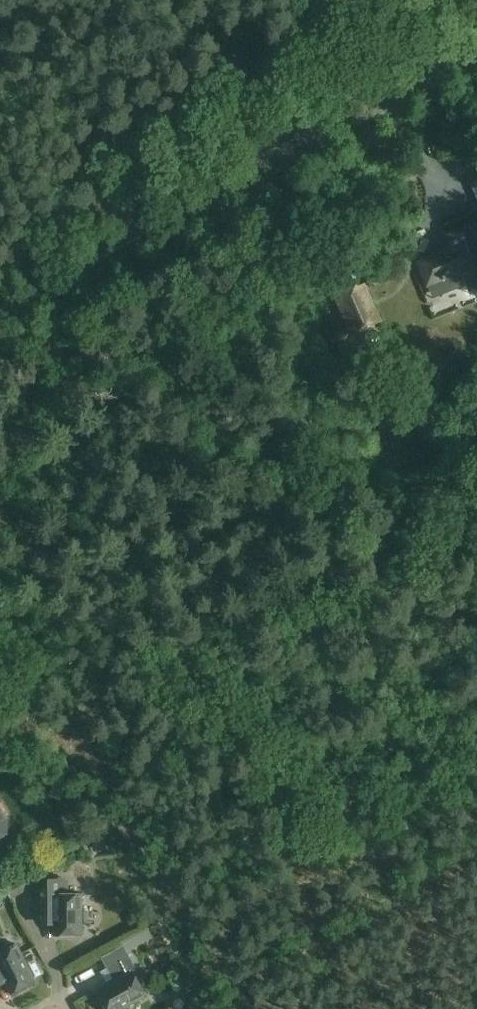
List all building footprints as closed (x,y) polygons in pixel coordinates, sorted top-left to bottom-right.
[(476,225),(445,237),(450,250),(420,263),(429,285),(460,272),(463,280),(468,278),(469,281),(472,285),(476,288),(476,227),(476,225)] [(352,335),(382,322),(366,285),(336,298),(352,335)] [(64,786),(54,783),(51,790),(62,793),(64,786)] [(13,831),(0,807),(0,838),(13,831)] [(37,880),(37,917),(37,929),(53,929),(53,936),(82,936),(82,894),(68,894),(68,880),(37,880)] [(2,952),(0,947),(0,985),(4,983),(10,994),(35,981),(17,944),(2,952)] [(114,981),(96,991),(105,1008),(122,1008),(146,996),(132,971),(136,969),(129,956),(107,968),(114,981)]
